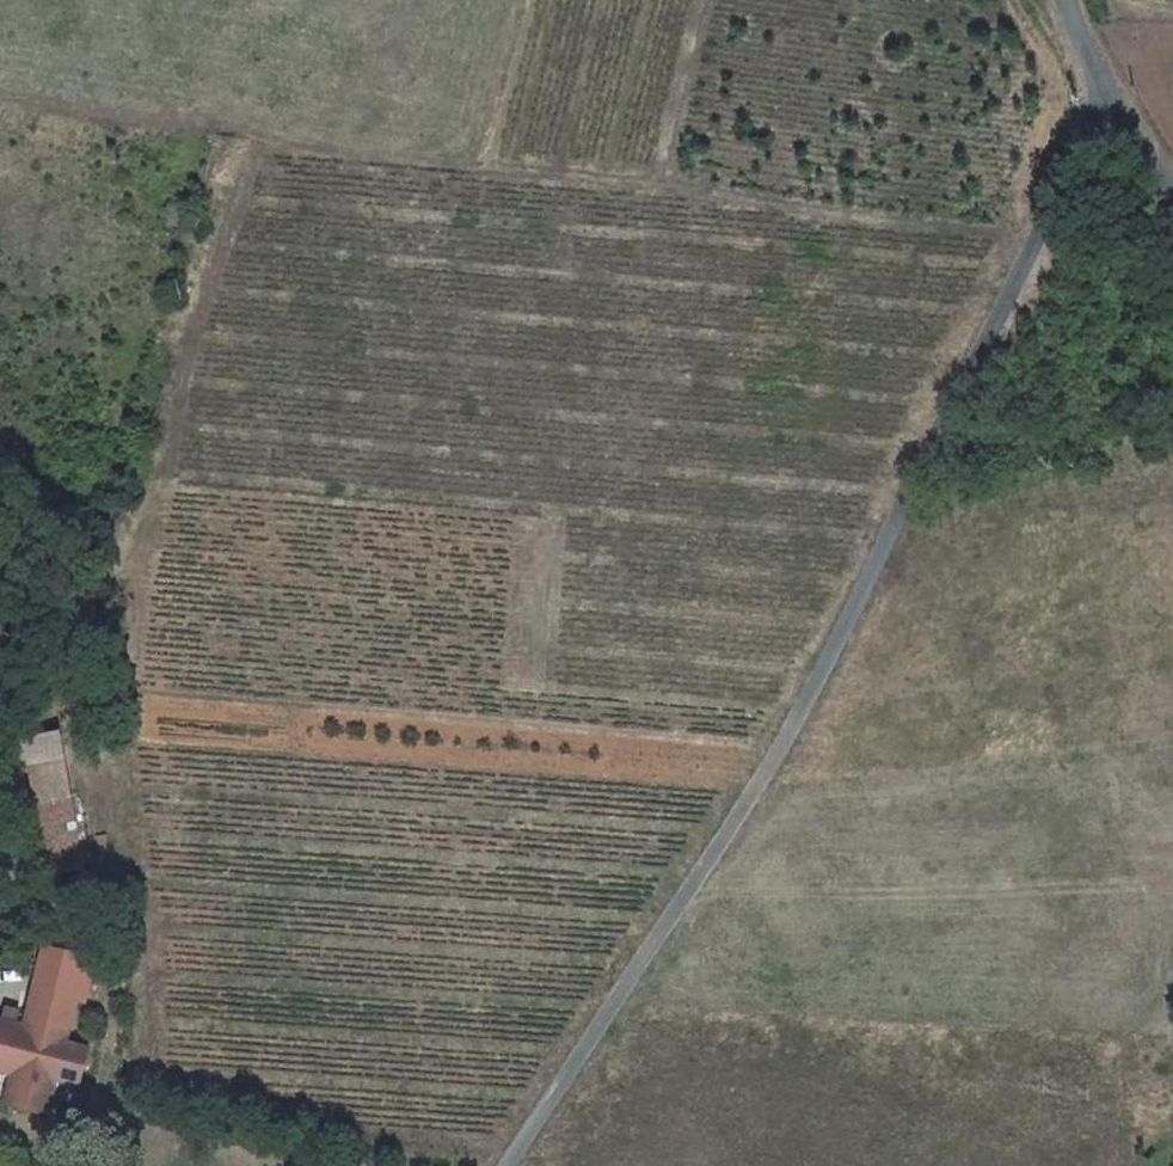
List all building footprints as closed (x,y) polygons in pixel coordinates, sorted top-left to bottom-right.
[(63,732),(26,737),(46,872),(83,866),(63,732)] [(12,1075),(8,1095),(6,1102),(49,1111),(57,1076),(79,1081),(87,1043),(65,1039),(68,1026),(25,1016),(23,1024),(22,1029),(0,1025),(0,1072),(12,1075)] [(22,1029),(23,1024),(0,1019),(0,1025),(22,1029)]
